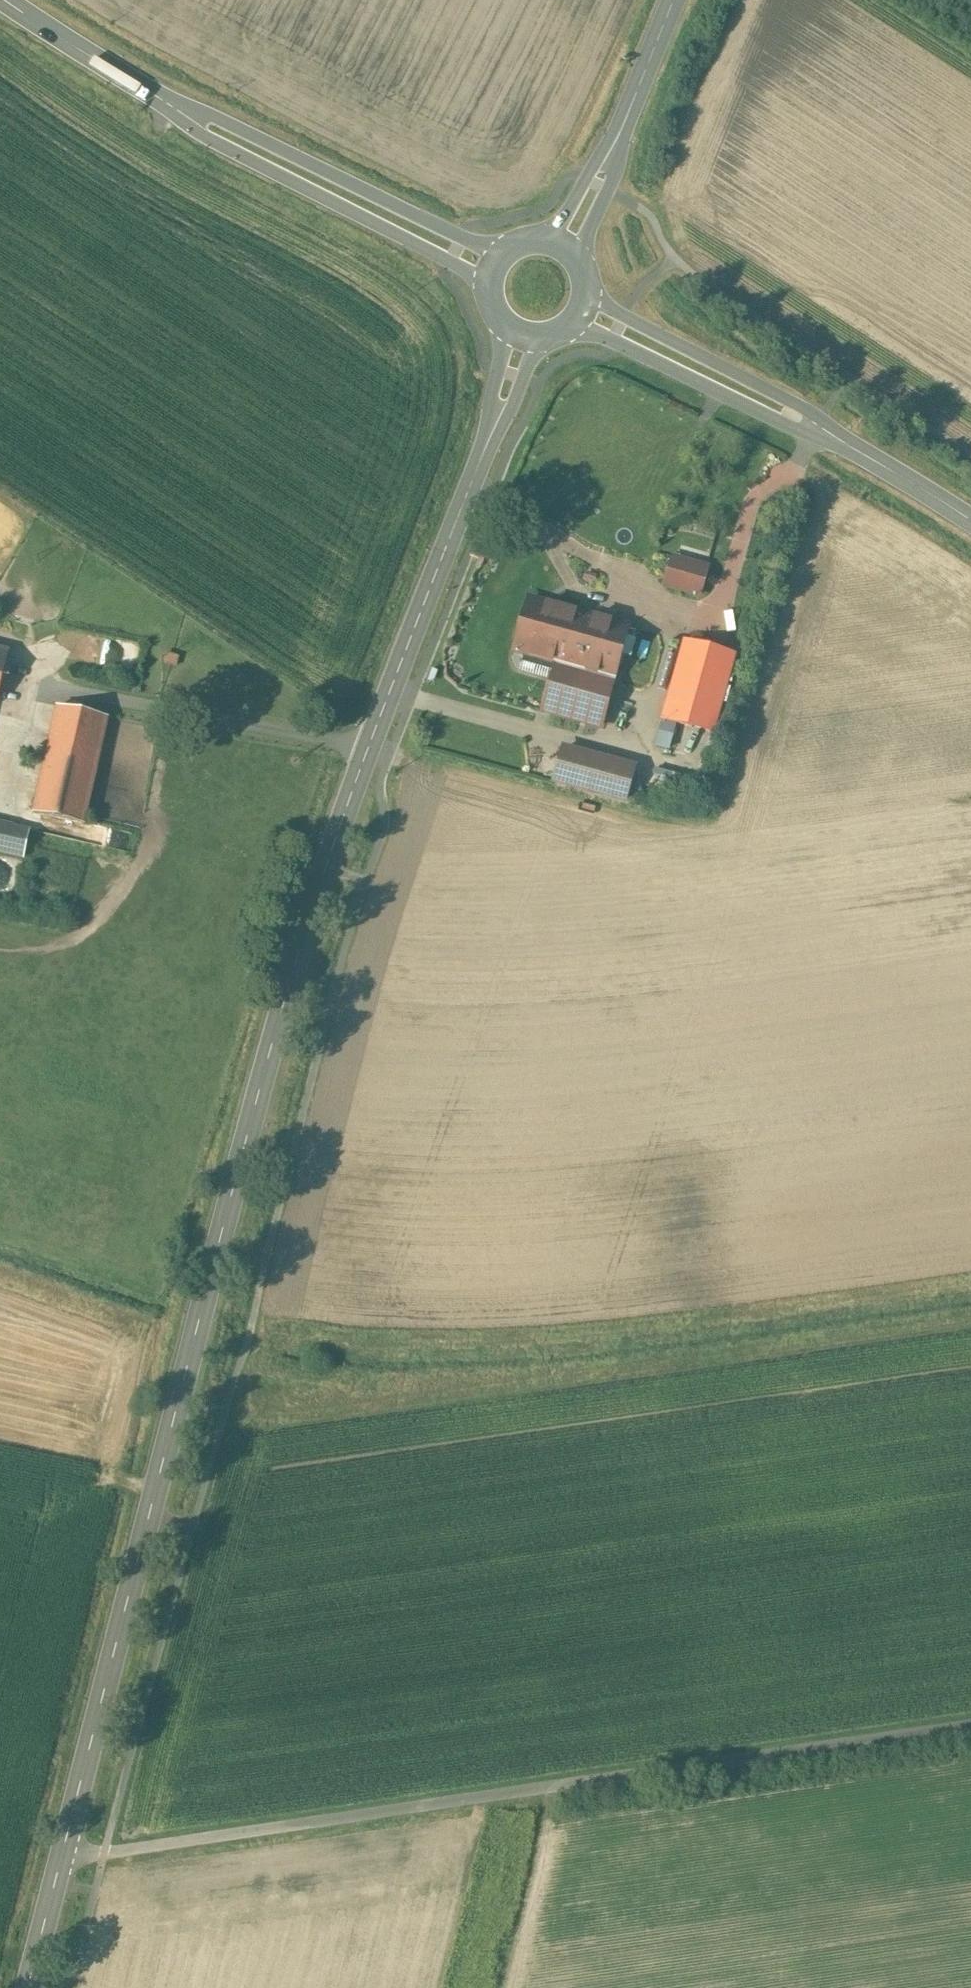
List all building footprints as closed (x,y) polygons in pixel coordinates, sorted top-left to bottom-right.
[(709,564),(671,554),(662,586),(700,597),(709,564)] [(627,625),(529,598),(514,649),(556,660),(613,676),(627,625)] [(734,654),(684,640),(662,719),(687,726),(712,733),(734,654)] [(109,663),(131,663),(132,642),(110,641),(109,663)] [(0,649),(0,684),(8,651),(0,649)] [(613,676),(556,660),(542,709),(599,725),(613,676)] [(106,716),(57,705),(33,812),(82,823),(106,716)] [(656,744),(667,746),(673,722),(661,719),(656,744)] [(633,767),(563,748),(554,780),(624,800),(633,767)] [(0,823),(0,852),(23,857),(30,830),(0,823)]
